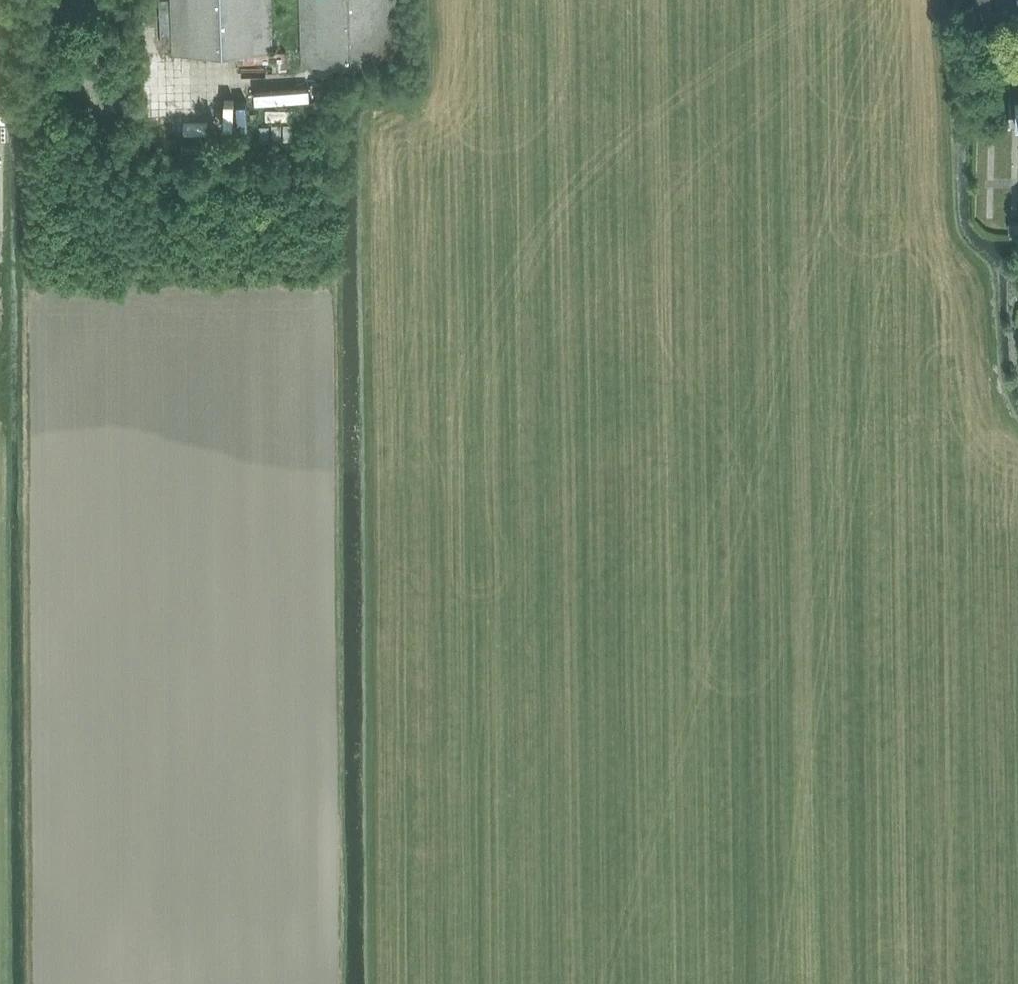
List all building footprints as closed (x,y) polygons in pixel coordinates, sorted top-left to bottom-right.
[(272,0),(170,0),(172,54),(274,50),(272,0)] [(400,0),(299,0),(301,64),(402,61),(400,0)] [(977,18),(1017,17),(1017,0),(976,0),(977,18)] [(243,63),(267,61),(266,50),(242,52),(243,63)] [(1009,85),(1006,85),(1006,89),(1009,89),(1009,103),(1006,103),(1006,106),(1009,106),(1009,121),(1012,121),(1012,117),(1017,118),(1017,73),(1012,73),(1012,69),(1009,69),(1009,85)] [(259,80),(260,91),(314,90),(314,77),(271,78),(271,80),(259,80)] [(296,97),(267,98),(267,109),(296,109),(296,97)] [(1010,235),(1017,234),(1017,221),(1009,223),(1010,235)]
